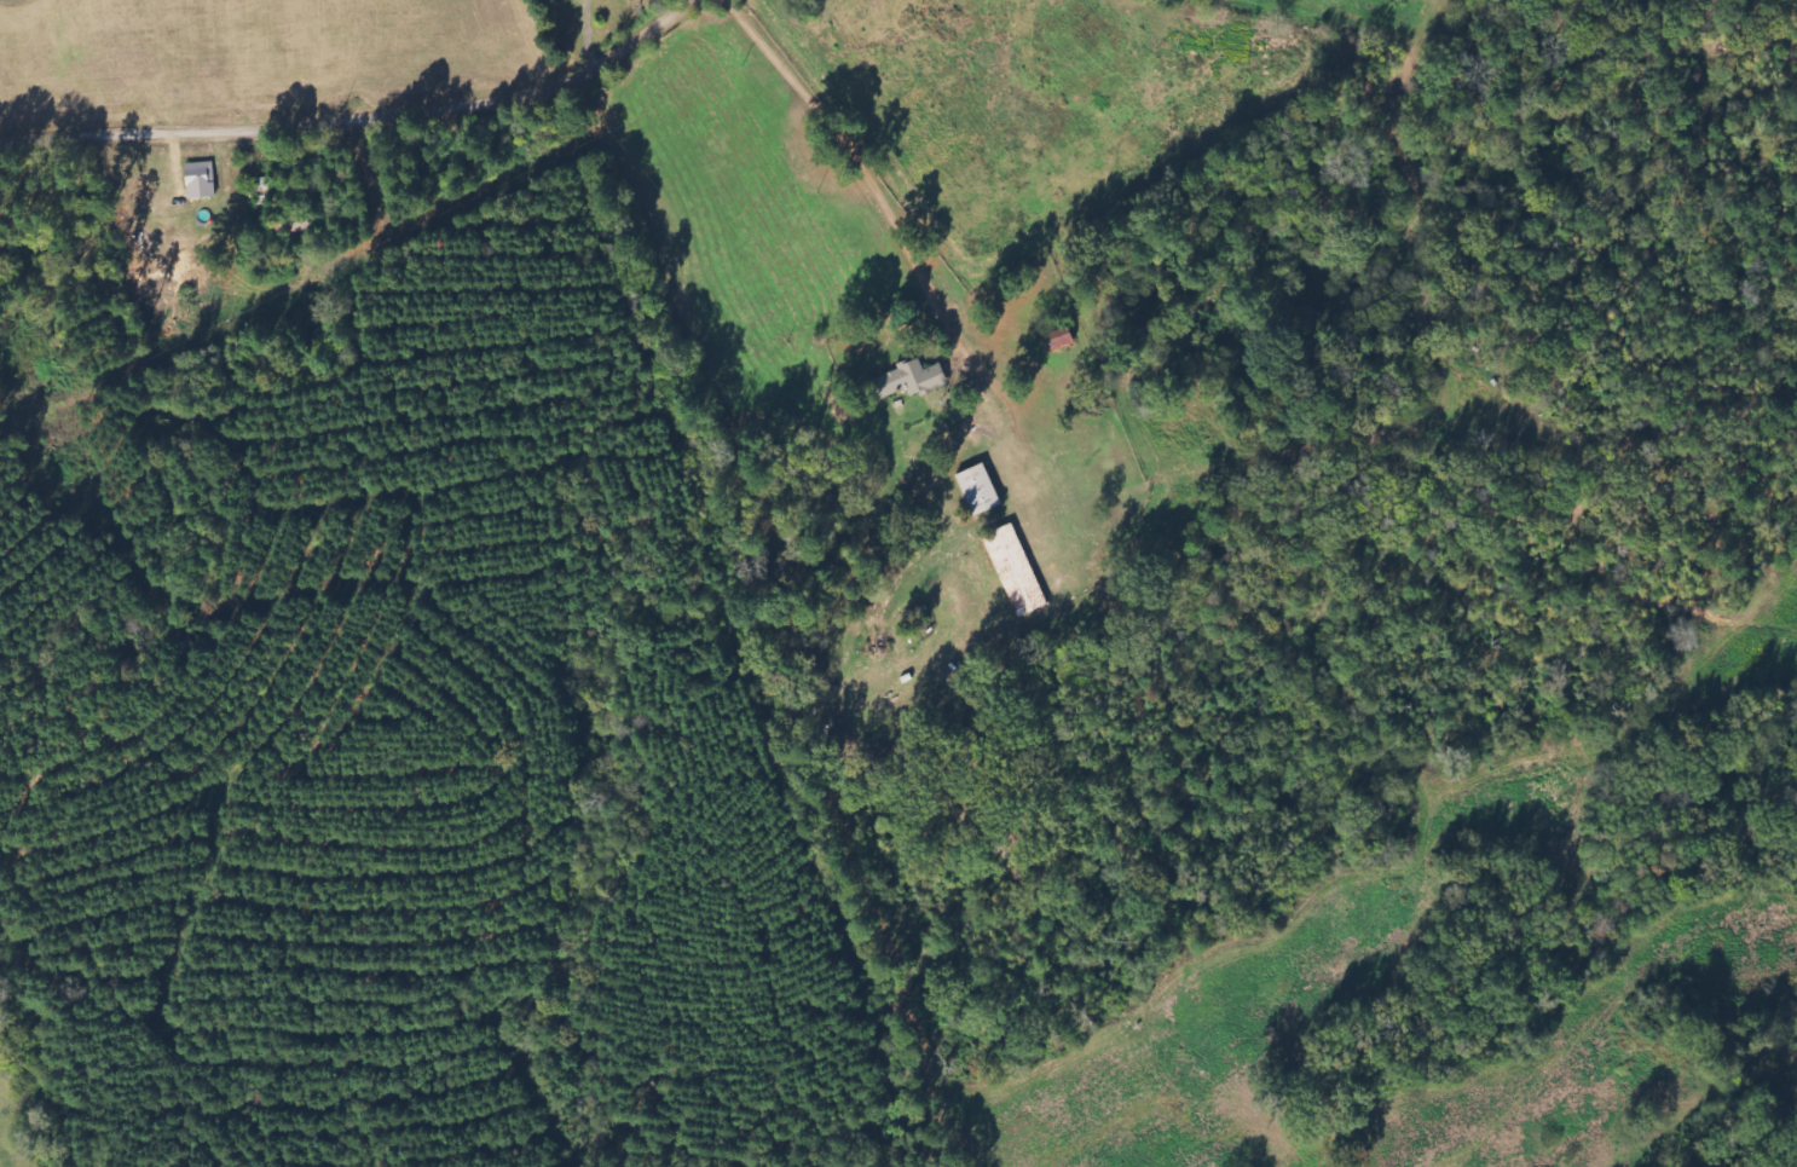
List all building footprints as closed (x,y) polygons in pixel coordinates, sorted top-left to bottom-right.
[(183,164),(188,199),(216,194),(211,160),(183,164)] [(1073,341),(1066,325),(1045,333),(1051,350),(1073,341)] [(868,378),(876,399),(906,388),(909,397),(947,382),(939,362),(923,369),(919,358),(868,378)] [(973,515),(1000,503),(981,461),(954,473),(973,515)] [(1014,522),(983,533),(1014,618),(1045,607),(1014,522)]
